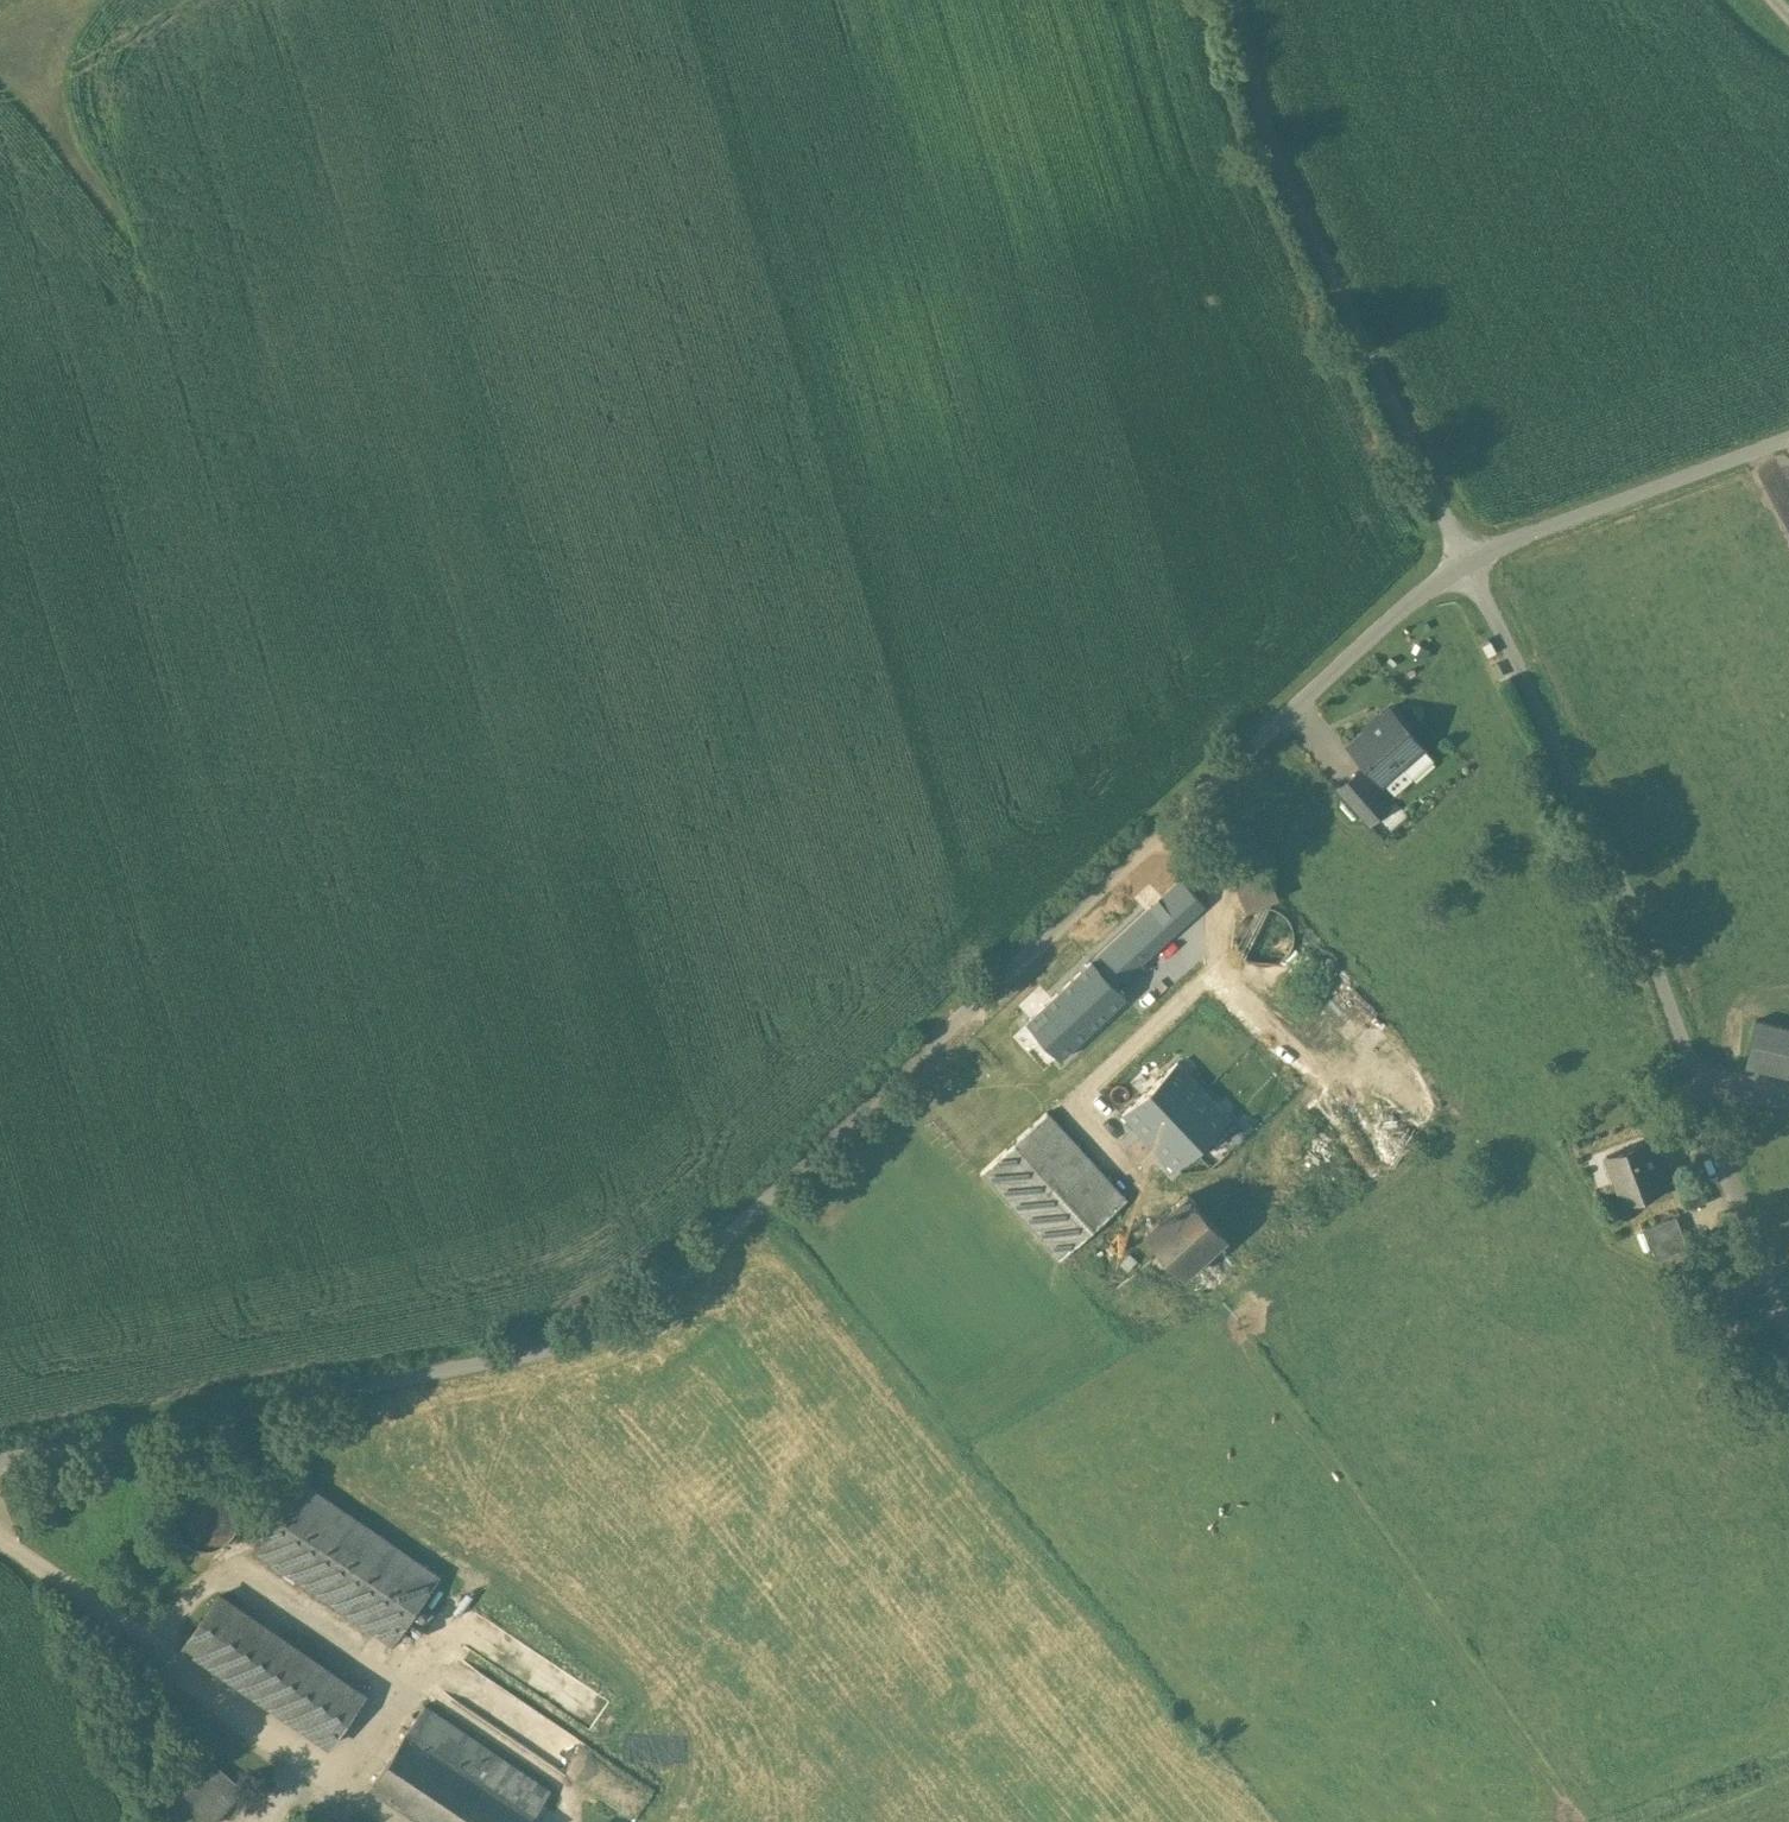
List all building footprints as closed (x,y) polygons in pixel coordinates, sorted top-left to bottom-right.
[(1422,746),(1392,712),(1351,748),(1381,782),(1422,746)] [(1388,807),(1358,774),(1340,789),(1370,823),(1388,807)] [(1181,882),(1109,946),(1131,969),(1204,906),(1181,882)] [(1259,883),(1260,961),(1291,961),(1291,903),(1280,903),(1280,883),(1259,883)] [(1131,969),(1109,946),(1094,961),(1115,984),(1131,969)] [(1094,961),(1029,1021),(1060,1055),(1125,995),(1115,984),(1094,961)] [(1757,1022),(1746,1067),(1788,1077),(1788,1029),(1757,1022)] [(1231,1118),(1179,1063),(1124,1115),(1176,1170),(1231,1118)] [(1047,1113),(982,1172),(1062,1260),(1127,1200),(1047,1113)] [(1645,1143),(1607,1157),(1624,1204),(1667,1189),(1659,1168),(1655,1169),(1645,1143)] [(1190,1192),(1146,1233),(1184,1275),(1229,1235),(1198,1202),(1190,1192)] [(1677,1218),(1646,1229),(1657,1260),(1688,1249),(1677,1218)] [(439,1579),(299,1482),(250,1551),(390,1649),(439,1579)] [(361,1696),(217,1598),(182,1651),(325,1748),(361,1696)] [(424,1706),(370,1785),(424,1821),(531,1821),(551,1793),(424,1706)] [(172,1794),(205,1821),(215,1821),(244,1790),(205,1757),(172,1794)]
